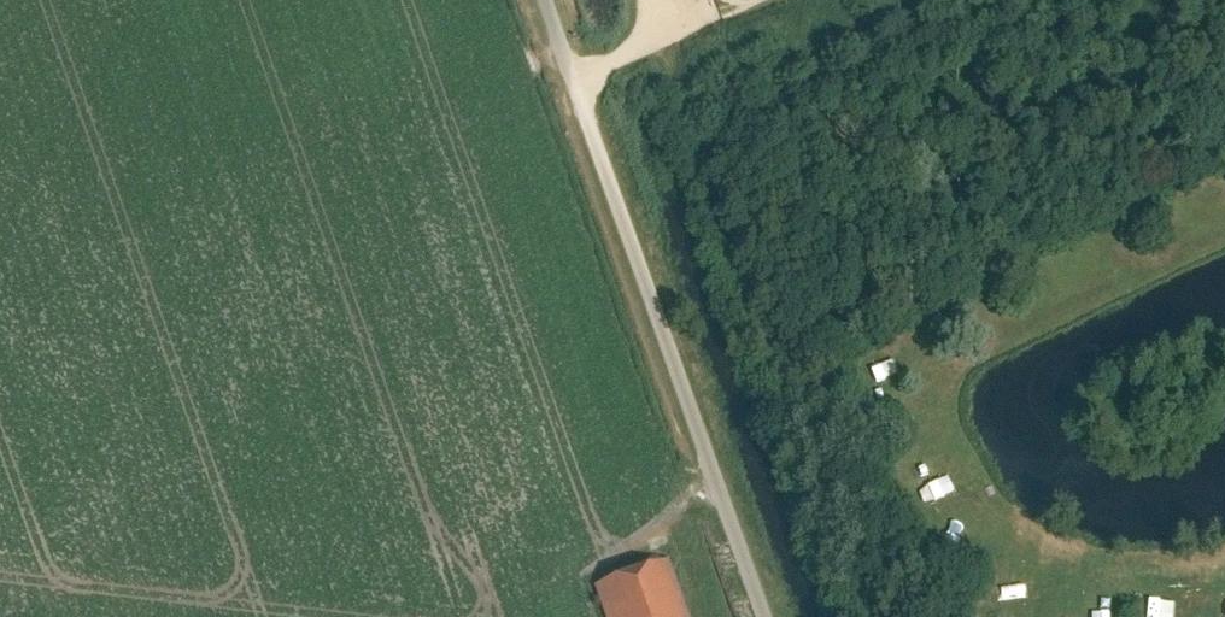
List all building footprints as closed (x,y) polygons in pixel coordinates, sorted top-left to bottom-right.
[(668,561),(594,587),(605,616),(687,616),(668,561)]
